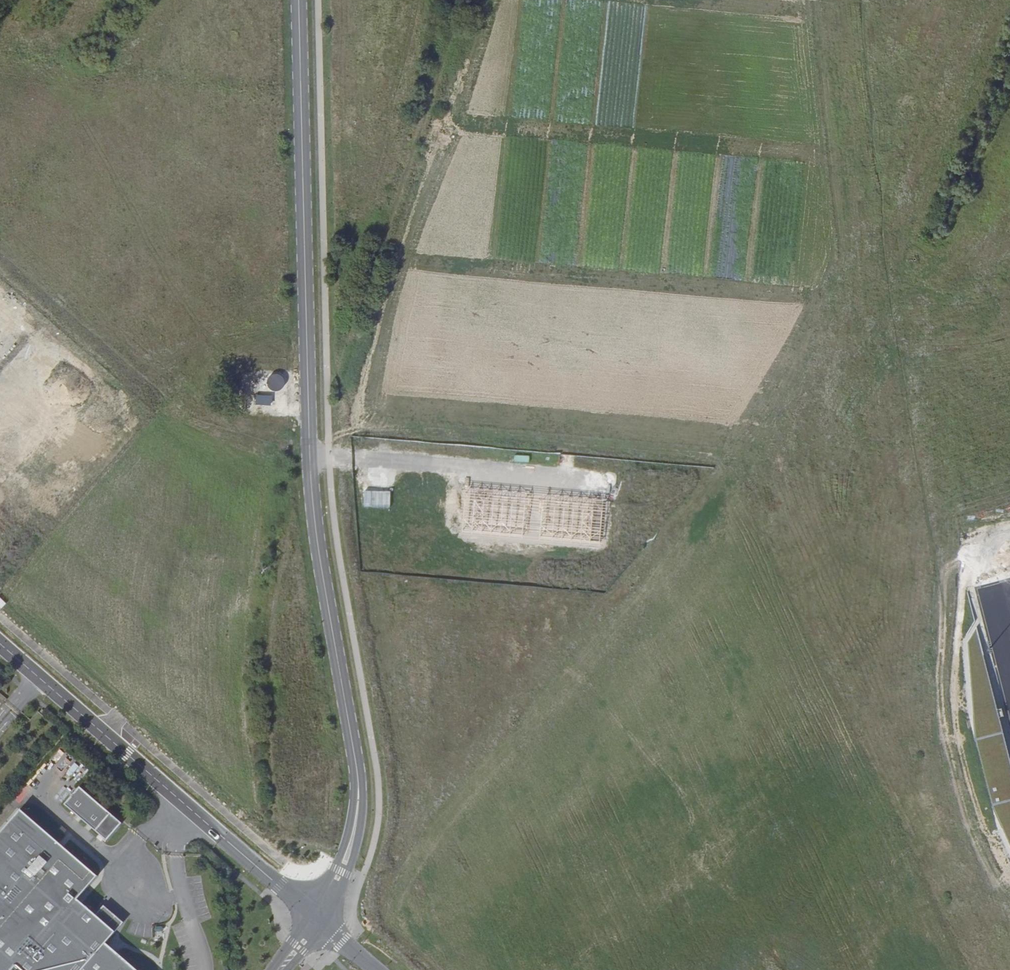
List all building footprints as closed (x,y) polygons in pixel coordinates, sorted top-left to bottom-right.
[(122,823),(80,787),(63,805),(105,842),(122,823)] [(20,810),(0,833),(0,969),(136,969),(105,944),(115,932),(77,900),(98,876),(20,810)]
